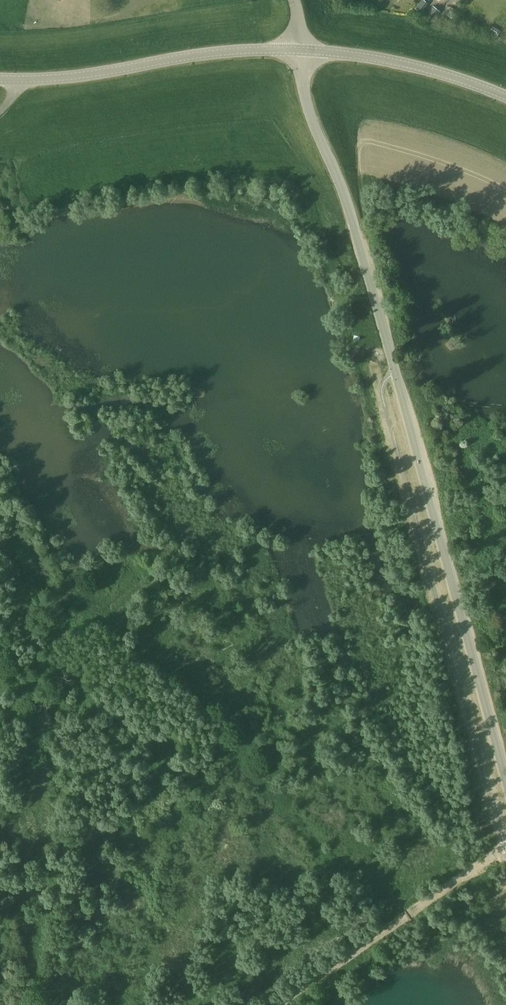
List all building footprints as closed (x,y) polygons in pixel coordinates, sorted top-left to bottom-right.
[(428,4),(424,0),(421,0),(415,8),(420,13),(428,4)] [(433,21),(435,18),(434,17),(436,15),(435,14),(437,11),(432,7),(425,15),(431,19),(433,21)]
